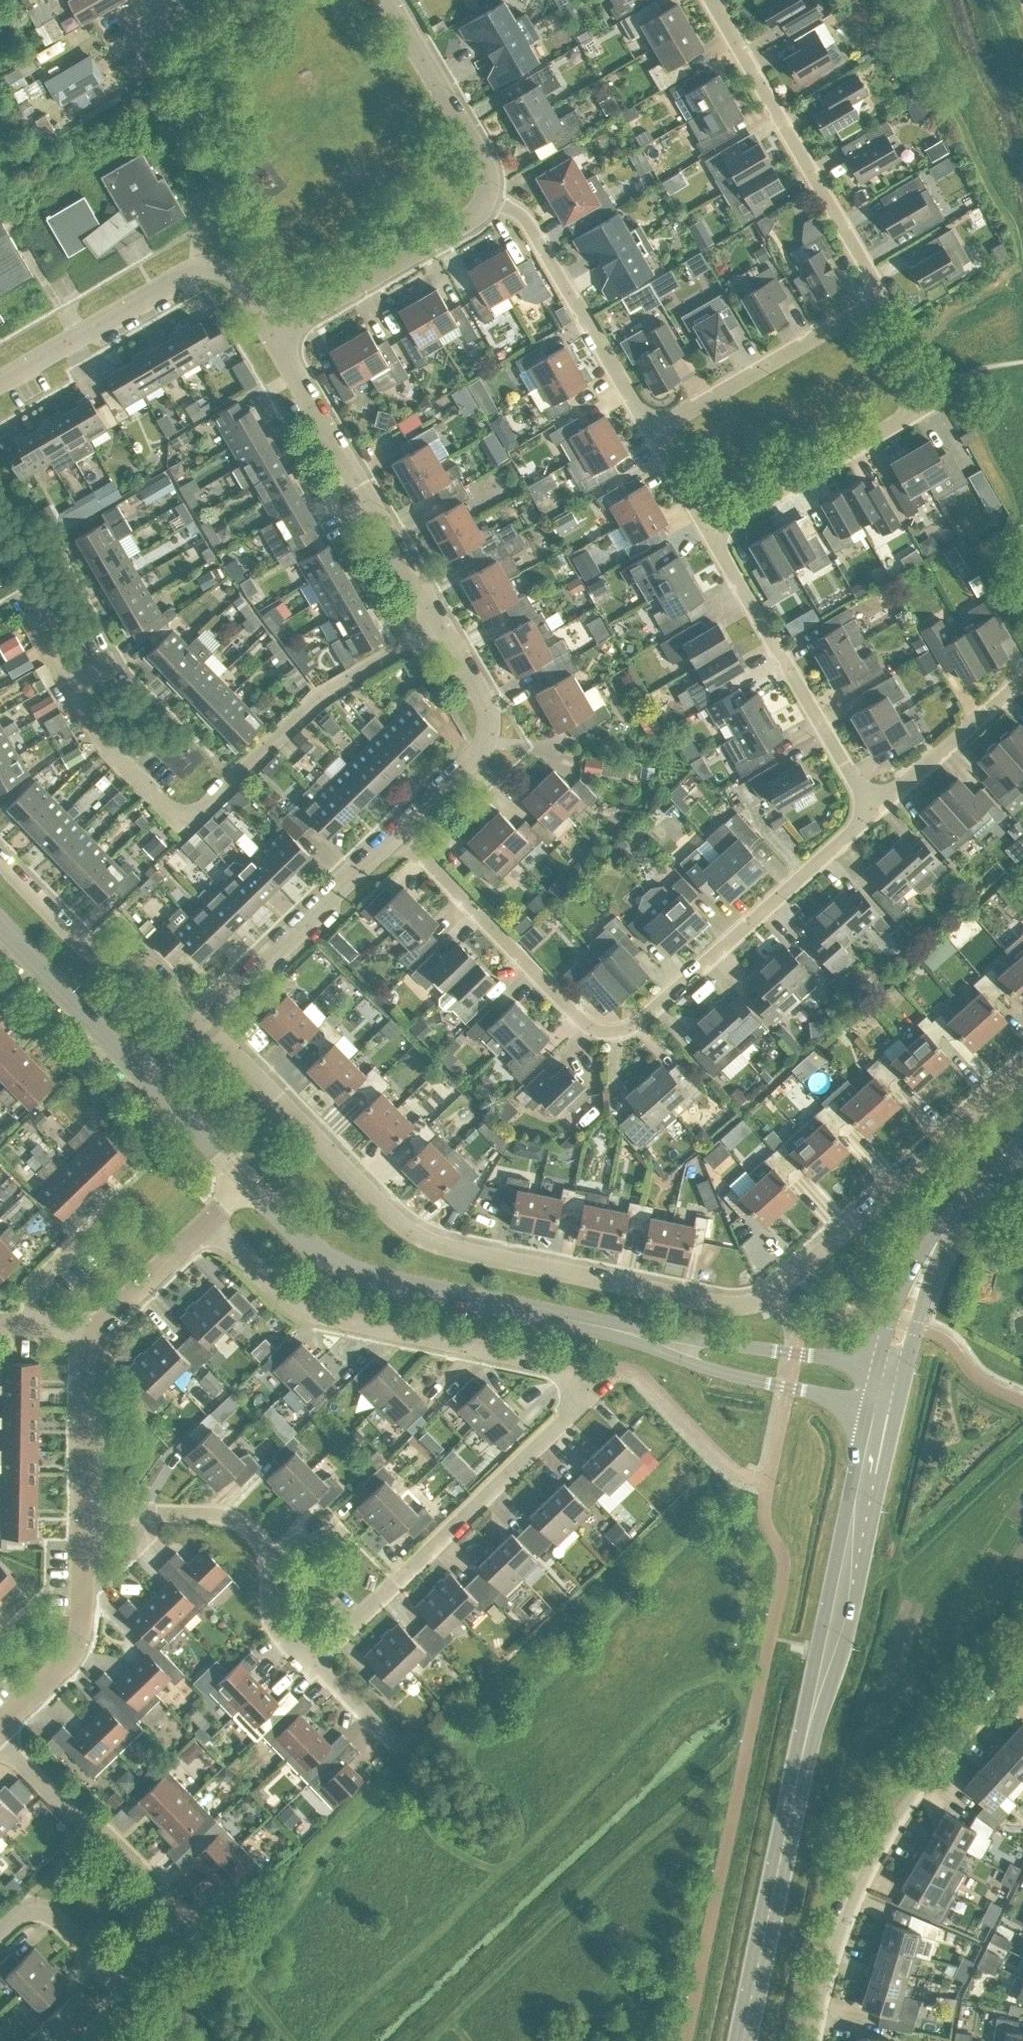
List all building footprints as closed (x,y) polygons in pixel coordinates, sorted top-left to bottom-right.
[(81,21),(117,0),(69,0),(81,21)] [(614,6),(610,8),(616,19),(643,2),(642,0),(611,0),(614,6)] [(771,29),(780,23),(787,34),(821,14),(813,0),(767,0),(757,5),(771,29)] [(475,32),(486,51),(531,25),(524,13),(514,19),(503,1),(458,27),(465,38),(475,32)] [(579,15),(572,2),(560,9),(567,22),(579,15)] [(645,32),(653,47),(689,26),(676,3),(653,17),(646,5),(619,21),(631,41),(645,32)] [(869,14),(870,12),(857,5),(851,16),(864,23),(869,14)] [(43,23),(53,41),(64,35),(53,17),(43,23)] [(448,28),(443,19),(431,26),(436,35),(448,28)] [(784,58),(797,82),(832,62),(823,47),(834,41),(823,22),(793,39),(799,49),(784,58)] [(531,25),(486,51),(498,70),(487,77),(494,88),(538,62),(528,43),(538,37),(531,25)] [(689,26),(653,47),(662,61),(647,70),(659,90),(686,74),(679,62),(702,48),(689,26)] [(882,61),(888,63),(894,60),(889,49),(879,55),(882,61)] [(106,75),(91,50),(45,77),(59,102),(106,75)] [(503,104),(516,127),(551,106),(544,95),(561,85),(549,64),(524,78),(530,88),(503,104)] [(10,94),(13,93),(24,86),(27,84),(18,68),(0,78),(10,94)] [(668,88),(687,120),(730,95),(717,74),(699,84),(693,74),(668,88)] [(828,105),(812,114),(824,136),(834,130),(840,140),(862,128),(856,117),(858,116),(851,104),(867,94),(855,74),(821,94),(828,105)] [(24,86),(13,93),(19,103),(30,96),(24,86)] [(919,101),(912,90),(901,96),(907,108),(919,101)] [(730,95),(687,120),(699,141),(695,143),(702,153),(729,137),(723,127),(742,116),(730,95)] [(33,110),(27,101),(18,106),(24,116),(33,110)] [(928,116),(920,101),(907,108),(915,123),(928,116)] [(551,106),(516,127),(529,149),(557,133),(563,144),(587,129),(575,109),(558,118),(551,106)] [(626,122),(638,115),(633,106),(621,113),(626,122)] [(27,125),(37,143),(55,133),(45,114),(34,120),(27,125)] [(884,136),(892,131),(886,120),(865,132),(871,142),(846,157),(860,181),(898,159),(884,136)] [(652,139),(647,129),(635,136),(641,146),(652,139)] [(536,177),(550,200),(584,180),(571,157),(581,151),(575,139),(549,154),(555,165),(536,177)] [(948,152),(941,140),(924,149),(932,161),(948,152)] [(704,160),(722,192),(770,164),(757,143),(734,156),(728,146),(704,160)] [(645,159),(639,149),(628,156),(634,165),(645,159)] [(140,224),(147,237),(185,215),(163,176),(157,179),(141,152),(100,176),(119,210),(126,222),(135,217),(140,224)] [(770,164),(722,192),(741,224),(765,210),(759,199),(782,186),(770,164)] [(615,208),(603,188),(595,173),(584,180),(550,200),(563,223),(565,222),(582,212),(589,223),(615,208)] [(878,212),(892,237),(931,214),(918,192),(926,187),(918,175),(894,189),(900,199),(878,212)] [(675,190),(668,179),(662,182),(669,194),(675,190)] [(46,218),(68,256),(106,234),(84,196),(46,218)] [(119,210),(81,240),(96,257),(140,224),(135,217),(126,222),(119,210)] [(589,244),(601,263),(645,237),(638,225),(628,231),(617,212),(573,239),(579,250),(589,244)] [(796,264),(801,274),(792,279),(802,294),(810,289),(816,299),(841,285),(825,259),(836,253),(814,215),(804,221),(801,240),(810,255),(796,264)] [(33,276),(8,234),(0,220),(0,296),(33,276)] [(969,260),(951,228),(946,231),(924,243),(931,253),(909,266),(922,287),(955,268),(969,260)] [(700,250),(713,243),(709,236),(696,243),(700,250)] [(645,237),(601,263),(612,282),(601,288),(608,299),(653,273),(642,255),(652,249),(645,237)] [(770,256),(763,245),(752,252),(759,263),(770,256)] [(505,248),(486,259),(507,295),(517,289),(522,299),(536,303),(550,295),(531,262),(518,270),(505,248)] [(700,252),(683,262),(692,278),(709,267),(700,252)] [(507,295),(486,259),(467,271),(479,292),(469,298),(484,323),(494,317),(488,306),(507,295)] [(756,288),(741,297),(761,331),(785,318),(776,302),(787,296),(770,266),(750,278),(756,288)] [(658,300),(649,283),(635,290),(621,298),(628,310),(642,302),(645,307),(658,300)] [(436,289),(417,300),(438,335),(456,324),(467,342),(478,336),(459,304),(448,310),(436,289)] [(728,330),(738,324),(721,294),(702,305),(683,317),(689,328),(694,326),(713,359),(737,345),(728,330)] [(438,335),(417,300),(398,311),(410,332),(400,338),(413,360),(417,368),(428,362),(424,355),(443,344),(438,335)] [(187,323),(178,329),(198,363),(229,345),(215,320),(204,327),(200,321),(189,327),(187,323)] [(621,343),(632,362),(635,360),(654,393),(679,379),(669,361),(682,354),(665,322),(651,330),(653,333),(646,337),(642,331),(621,343)] [(172,337),(162,343),(180,374),(198,363),(178,329),(170,334),(172,337)] [(367,329),(348,340),(369,376),(378,391),(396,380),(398,383),(408,376),(390,344),(379,350),(367,329)] [(369,376),(348,340),(329,351),(341,373),(331,379),(344,400),(354,394),(350,387),(369,376)] [(150,345),(141,350),(161,384),(180,374),(162,343),(152,349),(150,345)] [(518,373),(529,392),(575,365),(564,346),(543,358),(537,348),(515,361),(521,371),(518,373)] [(134,359),(125,365),(143,395),(161,384),(141,350),(132,356),(134,359)] [(100,392),(106,402),(112,413),(118,422),(129,416),(124,406),(143,395),(125,365),(115,370),(113,367),(107,370),(105,376),(111,386),(100,392)] [(575,365),(529,392),(540,411),(543,409),(549,419),(571,407),(565,396),(586,384),(575,365)] [(479,379),(467,385),(472,393),(483,386),(479,379)] [(455,402),(469,393),(465,385),(451,394),(455,402)] [(80,404),(70,409),(88,440),(118,422),(112,413),(106,402),(95,408),(89,398),(84,397),(78,400),(80,404)] [(212,415),(230,446),(261,428),(255,418),(258,416),(255,410),(249,409),(243,412),(236,401),(212,415)] [(210,402),(199,408),(203,415),(214,409),(210,402)] [(203,415),(199,408),(189,414),(193,421),(203,415)] [(58,411),(49,417),(75,461),(94,450),(88,440),(70,409),(60,415),(58,411)] [(396,423),(389,413),(386,428),(396,423)] [(404,433),(418,425),(412,414),(397,423),(404,433)] [(561,440),(572,459),(616,434),(604,415),(583,427),(577,417),(548,434),(554,444),(561,440)] [(43,425),(33,431),(51,461),(57,472),(75,461),(49,417),(41,422),(43,425)] [(162,429),(166,437),(177,430),(173,423),(162,429)] [(392,463),(403,482),(439,461),(428,442),(439,436),(432,425),(407,440),(413,450),(392,463)] [(230,446),(241,464),(275,445),(270,436),(266,438),(261,428),(230,446)] [(959,436),(964,445),(976,438),(971,429),(959,436)] [(51,461),(33,431),(23,436),(21,433),(15,437),(14,442),(17,448),(6,455),(20,479),(51,461)] [(175,448),(190,440),(185,431),(170,440),(175,448)] [(572,459),(566,462),(584,492),(611,476),(605,466),(627,453),(616,434),(572,459)] [(501,439),(507,450),(518,444),(515,437),(508,435),(501,439)] [(929,440),(909,451),(929,484),(928,485),(937,499),(967,481),(953,457),(943,463),(929,440)] [(282,465),(277,455),(280,453),(275,445),(241,464),(241,465),(232,470),(243,488),(252,483),(282,465)] [(498,463),(508,457),(503,449),(493,455),(498,463)] [(929,484),(909,451),(890,462),(904,486),(893,492),(907,516),(918,510),(916,506),(925,501),(918,490),(928,485),(929,484)] [(435,488),(441,499),(463,486),(458,477),(461,475),(455,464),(444,470),(439,461),(403,482),(414,501),(435,488)] [(252,483),(262,502),(297,482),(291,473),(288,475),(282,465),(252,483)] [(980,471),(969,477),(976,489),(987,483),(980,471)] [(149,485),(157,498),(174,488),(167,475),(149,485)] [(185,497),(192,493),(199,489),(193,478),(179,486),(185,497)] [(861,479),(840,491),(860,525),(872,518),(881,534),(900,523),(877,483),(867,489),(861,479)] [(537,503),(548,496),(545,491),(538,480),(527,487),(537,503)] [(262,502),(273,520),(304,503),(298,493),(302,491),(297,482),(262,502)] [(609,505),(620,524),(656,503),(645,484),(623,496),(617,486),(595,499),(602,509),(609,505)] [(426,521),(437,540),(473,520),(462,501),(469,497),(463,486),(441,499),(447,509),(426,521)] [(95,495),(102,507),(121,496),(117,488),(108,493),(106,489),(95,495)] [(860,525),(840,491),(820,504),(832,525),(822,531),(834,552),(853,541),(848,532),(860,525)] [(192,493),(185,497),(191,507),(198,503),(192,493)] [(81,503),(88,515),(100,508),(93,496),(81,503)] [(277,558),(291,550),(320,534),(314,523),(315,522),(317,516),(313,510),(310,512),(304,503),(273,520),(260,529),(277,558)] [(656,503),(620,524),(631,543),(623,547),(630,558),(652,545),(646,535),(667,522),(656,503)] [(83,559),(117,539),(132,530),(116,504),(101,513),(105,520),(75,537),(81,548),(78,550),(83,559)] [(539,517),(532,506),(520,513),(527,524),(539,517)] [(62,516),(68,526),(83,518),(77,508),(62,516)] [(180,514),(186,524),(193,520),(187,510),(180,514)] [(567,528),(561,517),(551,523),(557,534),(567,528)] [(793,519),(771,532),(792,567),(805,559),(812,572),(830,561),(817,537),(807,543),(793,519)] [(193,520),(186,524),(192,535),(199,530),(193,520)] [(201,524),(207,534),(214,530),(208,520),(201,524)] [(469,547),(475,557),(518,533),(512,522),(496,531),(494,526),(478,529),(473,520),(437,540),(448,560),(469,547)] [(233,536),(227,526),(216,532),(222,542),(233,536)] [(214,530),(207,534),(213,545),(220,541),(214,530)] [(792,567),(771,532),(749,545),(764,569),(754,574),(768,599),(788,588),(780,574),(792,567)] [(471,599),(507,578),(520,571),(510,555),(526,546),(518,533),(475,557),(481,567),(460,580),(471,599)] [(291,550),(308,580),(339,563),(333,553),(337,551),(333,545),(328,543),(326,544),(320,534),(291,550)] [(938,548),(931,535),(919,542),(926,555),(938,548)] [(92,565),(97,575),(128,558),(117,539),(83,559),(88,568),(92,565)] [(647,601),(658,594),(689,576),(684,567),(687,566),(681,555),(678,556),(669,541),(620,570),(628,584),(635,580),(647,601)] [(202,551),(208,561),(215,557),(209,547),(202,551)] [(100,587),(105,596),(139,576),(128,558),(97,575),(103,585),(100,587)] [(223,566),(231,579),(233,582),(242,577),(240,574),(244,571),(236,558),(223,566)] [(600,572),(594,560),(578,569),(585,580),(600,572)] [(308,580),(319,599),(353,579),(348,570),(345,572),(339,563),(308,580)] [(216,582),(215,580),(224,575),(219,565),(196,577),(203,589),(216,582)] [(977,575),(967,581),(976,596),(986,590),(984,587),(977,575)] [(113,603),(119,613),(150,595),(139,576),(105,596),(110,605),(113,603)] [(689,576),(658,594),(665,607),(653,614),(664,633),(686,621),(680,611),(702,598),(689,576)] [(608,589),(601,577),(587,585),(594,597),(608,589)] [(504,606),(510,616),(531,603),(530,601),(546,593),(542,585),(526,594),(525,593),(518,597),(507,578),(471,599),(482,618),(504,606)] [(583,587),(578,578),(567,584),(572,593),(583,587)] [(319,599),(330,618),(361,600),(355,590),(358,588),(353,579),(319,599)] [(865,593),(859,582),(850,587),(857,598),(865,593)] [(138,643),(146,637),(166,622),(176,615),(170,606),(161,613),(150,595),(119,613),(125,622),(121,624),(125,631),(131,632),(138,643)] [(976,625),(964,632),(985,669),(1007,656),(999,642),(1009,636),(987,598),(967,610),(976,625)] [(330,618),(341,636),(375,617),(370,608),(366,610),(361,600),(330,618)] [(239,608),(247,618),(253,613),(246,603),(239,608)] [(505,658),(541,637),(552,631),(540,611),(537,613),(531,603),(510,616),(515,626),(494,639),(505,658)] [(808,643),(821,665),(852,647),(865,639),(846,608),(825,621),(830,630),(808,643)] [(602,612),(590,619),(599,637),(612,631),(602,612)] [(253,613),(247,618),(254,627),(261,623),(253,613)] [(264,619),(271,628),(277,623),(270,614),(264,619)] [(341,636),(330,642),(345,667),(356,660),(353,655),(383,638),(377,627),(380,625),(375,617),(341,636)] [(795,617),(785,624),(791,635),(802,629),(795,617)] [(985,669),(964,632),(952,639),(940,618),(920,630),(944,672),(955,666),(964,682),(985,669)] [(155,661),(162,670),(188,645),(166,622),(146,637),(155,646),(147,654),(147,659),(152,664),(155,661)] [(277,623),(271,628),(278,638),(285,633),(277,623)] [(688,654),(695,665),(730,645),(716,623),(689,639),(683,628),(659,642),(671,663),(688,654)] [(6,660),(24,650),(16,636),(0,645),(0,650),(6,660)] [(175,688),(203,660),(212,652),(197,636),(188,645),(162,670),(170,678),(167,681),(175,688)] [(544,675),(551,671),(572,658),(561,639),(547,647),(541,637),(505,658),(516,677),(538,664),(544,675)] [(927,649),(920,637),(912,642),(919,654),(927,649)] [(266,643),(273,653),(280,648),(272,638),(266,643)] [(302,645),(290,654),(298,664),(309,655),(302,645)] [(730,645),(695,665),(702,677),(685,687),(697,708),(722,694),(716,683),(743,668),(730,645)] [(852,647),(821,665),(834,686),(856,673),(861,683),(883,671),(872,653),(860,660),(852,647)] [(280,648),(273,653),(274,653),(280,662),(287,658),(280,648)] [(24,650),(6,660),(6,661),(4,662),(13,678),(33,666),(24,650)] [(937,666),(927,650),(913,658),(922,675),(937,666)] [(274,653),(269,657),(276,666),(280,662),(274,653)] [(317,665),(309,655),(298,664),(305,673),(317,665)] [(535,693),(546,712),(582,692),(571,673),(579,668),(572,658),(551,671),(557,681),(535,693)] [(184,692),(192,701),(218,676),(203,660),(175,688),(182,695),(184,692)] [(287,671),(295,681),(301,676),(294,666),(287,671)] [(850,715),(861,734),(897,714),(890,704),(904,695),(892,675),(861,692),(868,704),(850,715)] [(197,712),(205,719),(233,691),(218,676),(192,701),(200,709),(197,712)] [(32,682),(38,692),(46,687),(41,678),(32,682)] [(409,703),(393,718),(421,747),(437,731),(423,716),(431,707),(438,701),(421,685),(415,691),(414,689),(404,698),(409,703)] [(582,692),(546,712),(557,731),(579,719),(585,729),(610,715),(593,685),(582,692)] [(215,724),(222,732),(248,707),(233,691),(205,719),(212,726),(215,724)] [(727,722),(735,735),(770,714),(757,692),(736,704),(729,692),(704,707),(705,708),(708,714),(716,727),(727,722)] [(29,707),(35,717),(57,706),(51,695),(29,707)] [(248,707),(222,732),(230,740),(227,743),(232,748),(238,748),(264,723),(248,707)] [(708,714),(705,708),(697,713),(700,719),(708,714)] [(51,734),(60,729),(68,724),(60,711),(43,721),(51,734)] [(660,726),(653,713),(644,718),(652,731),(660,726)] [(770,714),(735,735),(748,757),(734,765),(740,776),(768,760),(762,749),(783,737),(770,714)] [(897,714),(861,734),(873,753),(891,743),(897,753),(923,738),(912,717),(902,723),(897,714)] [(374,715),(367,722),(405,762),(421,747),(393,718),(385,727),(374,715)] [(321,724),(332,735),(340,727),(330,716),(321,724)] [(6,735),(18,728),(14,720),(2,728),(0,725),(0,739),(6,735)] [(371,740),(362,748),(390,777),(405,762),(367,722),(360,729),(371,740)] [(998,741),(1022,769),(1022,729),(1018,723),(998,741)] [(60,729),(65,738),(73,734),(68,724),(60,729)] [(17,754),(6,735),(0,739),(0,764),(17,754)] [(299,745),(305,752),(313,744),(307,737),(299,745)] [(699,753),(690,739),(679,745),(687,759),(699,753)] [(998,741),(978,759),(990,772),(981,780),(1004,806),(1020,791),(1012,782),(1022,772),(1022,769),(998,741)] [(61,756),(67,768),(85,757),(79,746),(61,756)] [(362,748),(347,763),(374,792),(390,777),(362,748)] [(0,764),(0,790),(28,773),(17,754),(0,764)] [(693,768),(704,761),(701,756),(689,763),(693,768)] [(600,774),(602,760),(586,758),(584,771),(600,774)] [(81,768),(87,774),(96,766),(89,760),(81,768)] [(347,763),(331,778),(359,807),(374,792),(347,763)] [(773,764),(747,779),(758,797),(768,791),(777,807),(791,799),(797,809),(814,799),(808,789),(812,786),(798,763),(779,774),(773,764)] [(553,769),(537,784),(566,814),(581,799),(587,805),(596,796),(579,778),(570,787),(553,769)] [(315,779),(309,773),(305,777),(311,784),(315,779)] [(95,783),(102,790),(111,782),(104,774),(95,783)] [(309,787),(316,793),(343,822),(359,807),(331,778),(323,786),(316,780),(309,787)] [(957,778),(938,794),(972,833),(973,832),(975,836),(994,819),(995,821),(1004,813),(980,787),(972,794),(957,778)] [(7,807),(22,823),(51,796),(35,780),(7,807)] [(682,798),(688,792),(680,783),(667,794),(684,812),(690,807),(682,798)] [(538,817),(530,826),(542,838),(547,844),(556,835),(558,838),(566,830),(557,822),(566,814),(537,784),(521,800),(538,817)] [(327,837),(343,822),(316,793),(309,787),(303,792),(310,799),(300,809),(295,804),(286,813),(304,831),(313,822),(327,837)] [(112,797),(119,804),(126,798),(119,790),(112,797)] [(972,833),(938,794),(919,811),(929,821),(920,829),(945,857),(972,833)] [(22,823),(37,839),(66,811),(51,796),(22,823)] [(120,806),(113,798),(105,806),(112,814),(120,806)] [(37,839),(52,854),(81,827),(71,817),(79,810),(73,804),(66,811),(37,839)] [(499,810),(483,826),(512,855),(527,840),(533,847),(542,838),(530,826),(525,820),(516,828),(499,810)] [(705,838),(719,854),(720,853),(747,884),(765,867),(751,852),(762,841),(736,812),(724,822),(723,821),(705,838)] [(134,820),(142,828),(148,821),(141,813),(134,820)] [(282,826),(266,842),(294,870),(310,855),(295,840),(304,831),(286,813),(277,822),(282,826)] [(218,823),(225,830),(235,841),(244,832),(227,815),(218,823)] [(774,830),(785,820),(782,815),(770,822),(774,830)] [(217,837),(225,830),(218,823),(211,816),(205,822),(212,829),(210,831),(217,837)] [(1016,823),(1008,830),(1016,839),(1017,840),(1022,835),(1022,830),(1016,823)] [(512,855),(483,826),(467,841),(484,859),(476,867),(493,885),(518,862),(511,856),(512,855)] [(52,854),(67,870),(96,842),(81,827),(52,854)] [(294,870),(266,842),(259,848),(244,832),(235,841),(250,857),(278,885),(294,870)] [(142,847),(153,858),(166,845),(156,834),(142,847)] [(884,854),(911,884),(918,892),(945,868),(918,837),(909,845),(902,837),(884,854)] [(181,846),(194,860),(201,852),(188,839),(181,846)] [(67,870),(83,885),(111,858),(96,842),(67,870)] [(720,853),(719,854),(710,862),(697,846),(679,862),(713,900),(722,892),(728,900),(747,884),(720,853)] [(911,884),(884,854),(866,870),(880,885),(871,893),(894,920),(904,911),(893,900),(911,884)] [(228,865),(235,872),(262,900),(278,885),(250,857),(242,865),(233,861),(228,865)] [(111,858),(83,885),(98,901),(113,887),(122,896),(140,878),(131,869),(126,874),(111,858)] [(579,876),(587,868),(579,859),(570,867),(579,876)] [(171,867),(166,862),(165,861),(149,876),(156,883),(171,867)] [(262,900),(235,872),(228,865),(224,869),(228,879),(219,887),(247,915),(262,900)] [(568,869),(561,875),(570,884),(576,877),(568,869)] [(146,895),(157,884),(156,883),(149,876),(138,887),(146,895)] [(651,887),(646,891),(687,937),(705,921),(688,902),(697,893),(681,876),(666,888),(663,885),(651,887)] [(375,913),(392,930),(420,904),(403,886),(391,898),(383,889),(360,911),(368,920),(375,913)] [(204,901),(204,902),(231,930),(247,915),(219,887),(211,895),(205,888),(198,895),(204,901)] [(538,915),(552,900),(542,889),(527,905),(538,915)] [(842,891),(824,907),(851,937),(869,921),(879,933),(889,925),(857,889),(848,897),(842,891)] [(687,937),(646,891),(642,895),(638,907),(642,911),(627,924),(642,942),(651,934),(668,953),(687,937)] [(204,902),(188,917),(216,945),(231,930),(204,902)] [(420,904),(392,930),(409,948),(399,957),(407,966),(433,941),(425,933),(437,921),(420,904)] [(166,924),(164,922),(148,936),(171,960),(185,946),(200,961),(216,945),(188,917),(179,907),(168,917),(170,920),(166,924)] [(851,937),(824,907),(806,923),(816,934),(807,942),(811,947),(835,973),(852,957),(842,946),(851,937)] [(605,929),(587,945),(600,960),(627,990),(646,973),(627,953),(636,945),(611,918),(602,926),(605,929)] [(146,935),(155,926),(148,919),(139,927),(146,935)] [(337,949),(346,940),(337,931),(328,940),(337,949)] [(1003,949),(1014,961),(1022,971),(1022,932),(1003,949)] [(924,954),(935,966),(959,945),(947,933),(924,954)] [(436,978),(447,990),(476,961),(458,943),(438,962),(430,954),(411,973),(425,988),(436,978)] [(783,944),(765,960),(800,1000),(827,975),(808,954),(799,962),(783,944)] [(627,990),(600,960),(589,970),(579,959),(563,973),(585,997),(593,990),(609,1007),(627,990)] [(800,1000),(765,960),(747,977),(754,985),(745,993),(754,1003),(773,1024),(800,1000)] [(447,990),(439,997),(438,1004),(444,1010),(453,1010),(457,1014),(465,1022),(483,1005),(475,997),(493,979),(476,961),(447,990)] [(981,975),(998,994),(1007,986),(1022,1004),(1022,1003),(1022,971),(1014,961),(998,975),(990,967),(981,975)] [(979,991),(963,1006),(988,1034),(1005,1019),(989,1002),(998,994),(981,975),(972,983),(979,991)] [(260,1020),(275,1036),(302,1009),(287,994),(295,986),(286,977),(268,995),(276,1003),(260,1020)] [(868,991),(860,981),(851,989),(859,999),(868,991)] [(892,982),(884,989),(893,999),(900,992),(893,983),(892,982)] [(723,997),(705,1013),(739,1052),(766,1028),(746,1005),(737,1013),(723,997)] [(504,1045),(505,1045),(532,1019),(514,1001),(497,1017),(489,1009),(466,1031),(474,1040),(479,1036),(496,1053),(504,1045)] [(940,1012),(931,1020),(942,1034),(947,1039),(956,1032),(972,1049),(988,1034),(963,1006),(947,1020),(940,1012)] [(307,1036),(315,1044),(333,1026),(325,1017),(317,1025),(302,1009),(275,1036),(291,1051),(307,1036)] [(342,1017),(334,1009),(326,1017),(333,1025),(342,1017)] [(739,1052),(705,1013),(687,1029),(701,1045),(692,1053),(712,1076),(739,1052)] [(923,1031),(907,1045),(932,1073),(949,1059),(934,1042),(942,1034),(931,1020),(925,1014),(916,1023),(923,1031)] [(532,1019),(505,1045),(514,1054),(506,1063),(512,1070),(511,1072),(519,1081),(539,1061),(531,1052),(548,1036),(532,1019)] [(8,1035),(0,1026),(0,1043),(8,1035)] [(307,1068),(322,1084),(349,1058),(334,1043),(342,1035),(333,1026),(315,1044),(324,1052),(307,1068)] [(23,1050),(8,1035),(0,1043),(0,1073),(23,1050)] [(803,1049),(793,1037),(785,1044),(796,1055),(803,1049)] [(452,1053),(461,1044),(455,1038),(446,1047),(452,1053)] [(884,1052),(875,1060),(892,1079),(900,1071),(916,1088),(932,1073),(907,1045),(891,1060),(884,1052)] [(827,1058),(818,1049),(816,1047),(791,1069),(793,1071),(802,1081),(827,1058)] [(1,1101),(38,1066),(23,1050),(0,1073),(0,1077),(7,1084),(0,1090),(0,1100),(1,1101)] [(354,1084),(363,1093),(381,1075),(372,1066),(364,1074),(349,1058),(322,1084),(338,1100),(354,1084)] [(873,1076),(856,1091),(882,1119),(898,1104),(883,1087),(892,1079),(875,1060),(865,1068),(873,1076)] [(661,1063),(643,1079),(669,1108),(669,1109),(675,1116),(686,1107),(703,1092),(686,1074),(678,1082),(661,1063)] [(515,1095),(524,1104),(536,1093),(555,1112),(565,1102),(573,1111),(589,1095),(581,1087),(583,1084),(564,1064),(552,1077),(543,1068),(515,1095)] [(38,1066),(1,1101),(8,1108),(19,1097),(28,1106),(54,1082),(38,1066)] [(764,1069),(759,1073),(768,1082),(772,1077),(764,1069)] [(354,1117),(370,1133),(397,1107),(381,1091),(389,1084),(381,1075),(363,1093),(371,1101),(354,1117)] [(626,1095),(637,1108),(628,1116),(618,1124),(623,1130),(640,1149),(649,1140),(666,1125),(675,1116),(669,1109),(669,1108),(643,1079),(626,1095)] [(746,1098),(737,1087),(727,1096),(737,1107),(746,1098)] [(833,1097),(824,1105),(841,1124),(850,1116),(865,1133),(882,1119),(856,1091),(840,1105),(833,1097)] [(806,1136),(831,1164),(847,1149),(832,1132),(841,1124),(824,1105),(815,1113),(799,1128),(806,1136)] [(402,1133),(410,1142),(428,1124),(420,1115),(412,1123),(397,1107),(370,1133),(385,1149),(402,1133)] [(47,1118),(40,1111),(32,1119),(39,1126),(47,1118)] [(508,1138),(489,1118),(479,1128),(500,1151),(507,1140),(508,1138)] [(401,1166),(417,1182),(444,1156),(429,1140),(436,1133),(428,1124),(410,1142),(418,1150),(401,1166)] [(80,1128),(74,1135),(109,1171),(125,1156),(101,1131),(91,1140),(80,1128)] [(693,1136),(702,1145),(710,1137),(702,1128),(693,1136)] [(790,1169),(799,1162),(814,1179),(831,1164),(806,1136),(799,1128),(782,1142),(773,1151),(790,1169)] [(78,1152),(69,1161),(94,1186),(109,1171),(74,1135),(67,1141),(78,1152)] [(568,1150),(576,1143),(569,1136),(556,1147),(568,1150)] [(521,1152),(523,1142),(515,1140),(512,1154),(518,1155),(521,1152)] [(717,1140),(704,1151),(707,1154),(712,1149),(721,1158),(728,1152),(720,1142),(717,1140)] [(477,1173),(453,1148),(444,1156),(417,1182),(432,1198),(449,1182),(457,1191),(467,1181),(468,1182),(477,1173)] [(656,1157),(648,1148),(642,1154),(650,1162),(656,1157)] [(764,1159),(748,1173),(755,1181),(780,1209),(797,1194),(781,1177),(790,1169),(773,1151),(764,1159)] [(43,1165),(33,1155),(27,1161),(36,1171),(43,1165)] [(49,1158),(43,1165),(78,1201),(94,1186),(69,1161),(60,1170),(49,1158)] [(78,1201),(43,1165),(36,1171),(47,1183),(38,1192),(62,1217),(78,1201)] [(509,1225),(531,1230),(539,1193),(517,1188),(520,1178),(507,1175),(502,1200),(514,1203),(509,1225)] [(498,1198),(502,1186),(488,1180),(483,1192),(498,1198)] [(780,1209),(755,1181),(739,1196),(732,1188),(722,1196),(739,1215),(748,1207),(764,1224),(780,1209)] [(558,1212),(569,1214),(574,1189),(562,1187),(560,1197),(539,1193),(531,1230),(553,1234),(558,1212)] [(576,1239),(598,1244),(605,1207),(584,1202),(586,1192),(574,1189),(569,1214),(581,1216),(576,1239)] [(713,1192),(701,1197),(707,1211),(719,1206),(713,1192)] [(624,1226),(636,1228),(641,1203),(629,1201),(627,1211),(605,1207),(598,1244),(619,1248),(624,1226)] [(643,1253),(664,1257),(672,1221),(651,1216),(653,1206),(641,1203),(636,1228),(647,1230),(643,1253)] [(672,1221),(664,1257),(686,1262),(691,1239),(702,1242),(708,1217),(695,1215),(693,1225),(672,1221)] [(15,1231),(9,1225),(0,1233),(0,1246),(15,1231)] [(0,1246),(0,1277),(19,1259),(10,1249),(22,1238),(15,1231),(0,1246)] [(214,1284),(197,1300),(224,1328),(235,1318),(242,1321),(244,1323),(258,1309),(241,1292),(231,1301),(214,1284)] [(197,1334),(188,1343),(205,1360),(218,1348),(216,1346),(213,1339),(224,1328),(197,1300),(180,1317),(197,1334)] [(162,1334),(145,1350),(172,1378),(183,1368),(190,1371),(192,1373),(205,1360),(188,1343),(179,1351),(162,1334)] [(259,1361),(273,1347),(265,1338),(250,1351),(259,1361)] [(273,1369),(289,1386),(318,1358),(301,1341),(294,1349),(284,1339),(267,1356),(276,1365),(273,1369)] [(172,1378),(145,1350),(128,1367),(145,1385),(136,1394),(152,1411),(166,1398),(164,1396),(161,1389),(172,1378)] [(318,1358),(289,1386),(306,1403),(309,1400),(319,1409),(336,1392),(327,1383),(334,1376),(318,1358)] [(359,1388),(375,1406),(404,1378),(387,1361),(380,1368),(370,1359),(353,1376),(362,1385),(359,1388)] [(4,1362),(3,1384),(38,1385),(39,1362),(4,1362)] [(224,1385),(214,1375),(204,1385),(213,1395),(224,1385)] [(404,1378),(375,1406),(392,1423),(395,1419),(405,1429),(422,1412),(413,1403),(420,1395),(404,1378)] [(457,1409),(474,1426),(502,1399),(485,1381),(478,1389),(469,1379),(451,1396),(461,1405),(457,1409)] [(3,1406),(38,1406),(38,1385),(3,1384),(3,1400),(0,1400),(0,1406),(3,1406)] [(236,1388),(211,1409),(221,1421),(246,1400),(236,1388)] [(502,1399),(474,1426),(490,1443),(494,1440),(503,1449),(520,1433),(511,1423),(519,1416),(502,1399)] [(3,1406),(2,1427),(38,1428),(38,1406),(3,1406)] [(199,1471),(200,1473),(228,1445),(217,1434),(221,1427),(222,1426),(209,1412),(192,1429),(201,1438),(183,1455),(190,1463),(188,1465),(196,1473),(199,1471)] [(285,1441),(292,1434),(296,1431),(287,1422),(276,1432),(285,1441)] [(2,1427),(2,1449),(37,1450),(38,1428),(2,1427)] [(364,1437),(356,1429),(348,1437),(356,1445),(364,1437)] [(615,1432),(598,1449),(625,1477),(642,1460),(639,1457),(648,1448),(632,1430),(622,1439),(615,1432)] [(426,1431),(419,1439),(427,1447),(434,1439),(426,1431)] [(282,1493),(283,1495),(311,1468),(301,1457),(304,1450),(306,1448),(292,1434),(275,1451),(284,1461),(266,1478),(274,1485),(271,1487),(279,1496),(282,1493)] [(228,1445),(200,1473),(216,1490),(234,1472),(243,1482),(266,1460),(261,1455),(256,1460),(247,1452),(246,1453),(239,1456),(228,1445)] [(455,1446),(444,1456),(466,1480),(477,1469),(455,1446)] [(2,1449),(2,1471),(37,1471),(37,1450),(2,1449)] [(588,1473),(579,1481),(596,1498),(605,1490),(608,1493),(625,1477),(598,1449),(581,1465),(588,1473)] [(371,1522),(373,1524),(401,1497),(390,1486),(394,1478),(395,1477),(382,1463),(376,1468),(365,1480),(374,1489),(356,1507),(363,1514),(361,1516),(369,1525),(371,1522)] [(311,1468),(283,1495),(299,1512),(317,1495),(327,1504),(344,1488),(331,1474),(329,1475),(322,1479),(311,1468)] [(2,1471),(1,1492),(37,1493),(37,1471),(2,1471)] [(563,1482),(546,1499),(573,1527),(590,1510),(587,1507),(596,1498),(579,1481),(570,1489),(563,1482)] [(1,1492),(1,1514),(36,1514),(37,1493),(1,1492)] [(401,1497),(373,1524),(389,1541),(407,1524),(416,1533),(433,1517),(420,1503),(419,1504),(411,1507),(401,1497)] [(536,1523),(527,1531),(544,1548),(553,1540),(556,1543),(573,1527),(546,1499),(529,1515),(536,1523)] [(624,1545),(647,1523),(629,1504),(606,1526),(624,1545)] [(36,1514),(1,1514),(1,1536),(36,1537),(36,1514)] [(511,1532),(494,1549),(521,1577),(539,1560),(535,1557),(544,1548),(527,1531),(519,1540),(511,1532)] [(176,1551),(167,1560),(207,1601),(232,1578),(203,1548),(187,1563),(176,1551)] [(484,1573),(476,1581),(492,1598),(501,1590),(504,1593),(521,1577),(494,1549),(477,1565),(484,1573)] [(554,1561),(546,1552),(541,1556),(550,1565),(554,1561)] [(169,1580),(154,1595),(183,1625),(207,1601),(167,1560),(158,1569),(169,1580)] [(15,1579),(0,1563),(0,1594),(15,1579)] [(450,1572),(432,1588),(460,1617),(471,1606),(478,1609),(479,1611),(492,1598),(476,1581),(467,1590),(450,1572)] [(432,1623),(424,1631),(440,1648),(453,1636),(452,1634),(449,1627),(460,1617),(432,1588),(415,1605),(432,1623)] [(118,1607),(143,1633),(159,1648),(183,1625),(154,1595),(139,1610),(127,1598),(118,1607)] [(505,1615),(493,1603),(486,1610),(498,1622),(505,1615)] [(398,1622),(381,1638),(408,1666),(419,1656),(426,1659),(427,1661),(440,1648),(424,1631),(415,1640),(398,1622)] [(146,1653),(131,1668),(154,1692),(169,1678),(174,1683),(184,1674),(159,1648),(143,1633),(134,1641),(146,1653)] [(408,1666),(381,1638),(364,1655),(381,1673),(371,1682),(388,1699),(402,1686),(400,1684),(397,1677),(408,1666)] [(259,1660),(250,1650),(209,1690),(232,1715),(262,1686),(248,1671),(259,1660)] [(216,1660),(193,1682),(204,1694),(227,1671),(216,1660)] [(94,1680),(101,1687),(102,1687),(135,1721),(136,1721),(160,1697),(154,1692),(131,1668),(115,1682),(104,1671),(94,1680)] [(256,1740),(262,1734),(262,1733),(297,1699),(297,1698),(289,1690),(277,1701),(262,1686),(232,1715),(256,1740)] [(104,1707),(89,1722),(118,1752),(143,1728),(136,1721),(135,1721),(102,1687),(101,1687),(93,1695),(104,1707)] [(262,1734),(285,1758),(315,1729),(300,1714),(312,1702),(303,1693),(297,1698),(297,1699),(262,1733),(262,1734)] [(1008,1737),(1022,1751),(1022,1721),(1008,1737)] [(118,1752),(89,1722),(74,1737),(63,1725),(52,1735),(92,1777),(118,1752)] [(210,1735),(201,1726),(194,1732),(203,1742),(210,1735)] [(285,1758),(308,1782),(350,1742),(341,1733),(330,1744),(315,1729),(285,1758)] [(989,1750),(1019,1777),(1022,1773),(1022,1751),(1008,1737),(1000,1745),(997,1741),(989,1750)] [(350,1742),(308,1782),(332,1807),(362,1778),(347,1762),(359,1751),(350,1742)] [(236,1750),(230,1756),(235,1760),(241,1755),(236,1750)] [(985,1761),(978,1769),(1004,1793),(1019,1777),(989,1750),(982,1758),(985,1761)] [(154,1773),(160,1767),(157,1764),(151,1770),(149,1769),(143,1775),(149,1781),(155,1775),(154,1773)] [(228,1780),(233,1775),(224,1766),(215,1774),(220,1780),(228,1780)] [(984,1804),(975,1814),(993,1827),(1008,1812),(996,1801),(1004,1793),(978,1769),(963,1785),(984,1804)] [(161,1822),(162,1823),(163,1824),(193,1795),(169,1770),(127,1811),(136,1820),(148,1809),(154,1815),(151,1817),(158,1825),(161,1822)] [(263,1801),(269,1795),(260,1786),(254,1792),(263,1801)] [(1,1833),(18,1816),(15,1813),(24,1804),(8,1787),(0,1794),(0,1832),(1,1833)] [(124,1799),(116,1790),(107,1799),(115,1808),(124,1799)] [(165,1851),(174,1860),(216,1819),(193,1795),(163,1824),(162,1823),(156,1829),(163,1836),(172,1845),(165,1851)] [(288,1804),(277,1815),(290,1828),(300,1817),(288,1804)] [(944,1811),(933,1830),(964,1848),(970,1838),(983,1846),(993,1827),(975,1814),(969,1825),(944,1811)] [(273,1831),(279,1826),(271,1818),(263,1826),(267,1831),(273,1831)] [(195,1857),(209,1872),(239,1844),(216,1819),(174,1860),(183,1869),(195,1857)] [(924,1837),(918,1847),(953,1867),(954,1866),(964,1848),(933,1830),(928,1839),(924,1837)] [(239,1844),(209,1872),(224,1887),(212,1899),(221,1908),(263,1868),(239,1844)] [(917,1859),(912,1868),(953,1891),(953,1890),(964,1872),(954,1866),(953,1867),(918,1847),(913,1856),(917,1859)] [(1009,1862),(1004,1872),(1015,1877),(1020,1867),(1009,1862)] [(953,1891),(912,1868),(901,1887),(924,1900),(917,1912),(940,1922),(957,1893),(953,1890),(953,1891)] [(1015,1877),(1004,1872),(999,1881),(1010,1887),(1015,1877)] [(12,1895),(21,1886),(12,1877),(3,1886),(12,1895)] [(990,1900),(985,1910),(996,1916),(1001,1906),(990,1900)] [(991,1925),(996,1916),(985,1910),(980,1920),(991,1925)] [(886,1921),(879,1942),(921,1955),(929,1958),(938,1926),(916,1916),(912,1929),(886,1921)] [(989,1940),(1003,1946),(1007,1938),(993,1931),(989,1940)] [(872,1951),(869,1962),(907,1973),(911,1961),(919,1963),(921,1955),(879,1942),(876,1953),(872,1951)] [(22,1991),(51,1964),(34,1947),(16,1964),(7,1954),(0,1961),(0,1982),(3,1985),(5,1983),(12,1980),(22,1991)] [(985,1948),(980,1957),(994,1964),(998,1955),(985,1948)] [(962,1956),(957,1966),(968,1971),(973,1961),(962,1956)] [(994,1964),(980,1957),(976,1965),(990,1972),(994,1964)] [(870,1974),(867,1984),(908,1996),(911,1986),(904,1984),(907,1973),(869,1962),(865,1972),(870,1974)] [(41,2024),(48,2018),(48,2017),(58,2007),(49,1998),(67,1981),(51,1964),(22,1991),(33,2002),(30,2009),(28,2011),(41,2024)] [(968,1971),(957,1966),(953,1976),(964,1981),(968,1971)] [(1007,1992),(1022,2000),(1022,1978),(1016,1974),(1007,1992)] [(908,1996),(867,1984),(860,2005),(887,2013),(883,2026),(911,2031),(915,2019),(903,2015),(908,1996)] [(48,2018),(58,2028),(53,2037),(57,2040),(77,2040),(84,2034),(75,2025),(93,2007),(75,1990),(58,2007),(48,2017),(48,2018)] [(944,1996),(942,2007),(954,2009),(956,1998),(944,1996)] [(954,2009),(942,2007),(940,2018),(952,2020),(954,2009)] [(1016,2031),(1018,2021),(996,2017),(992,2040),(1022,2040),(1022,2032),(1016,2031)] [(955,2040),(969,2040),(970,2034),(955,2031),(953,2040),(955,2040)]
